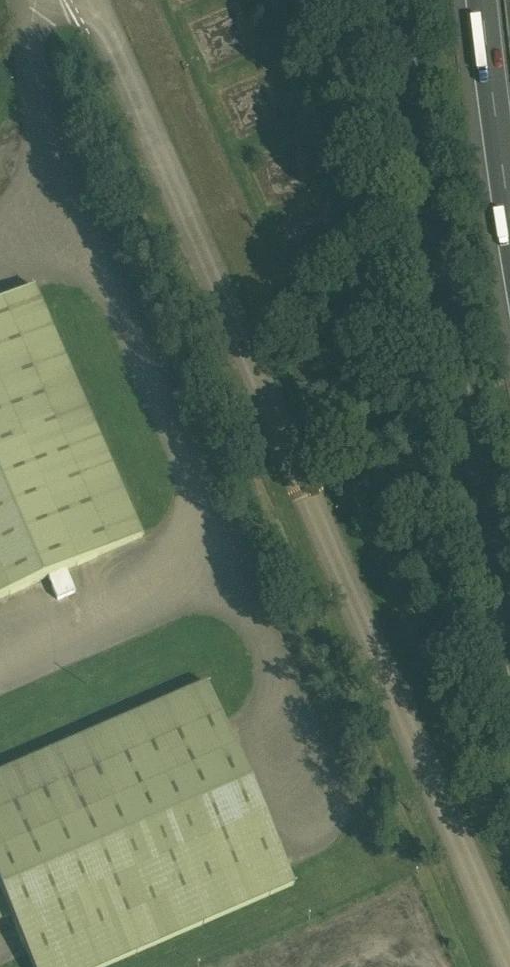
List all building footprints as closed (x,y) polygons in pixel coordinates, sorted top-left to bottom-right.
[(47,577),(57,601),(77,593),(68,571),(143,540),(38,290),(0,306),(0,597),(47,577)] [(33,966),(106,966),(296,883),(206,678),(0,769),(0,892),(1,894),(0,894),(0,919),(10,915),(33,966)]
